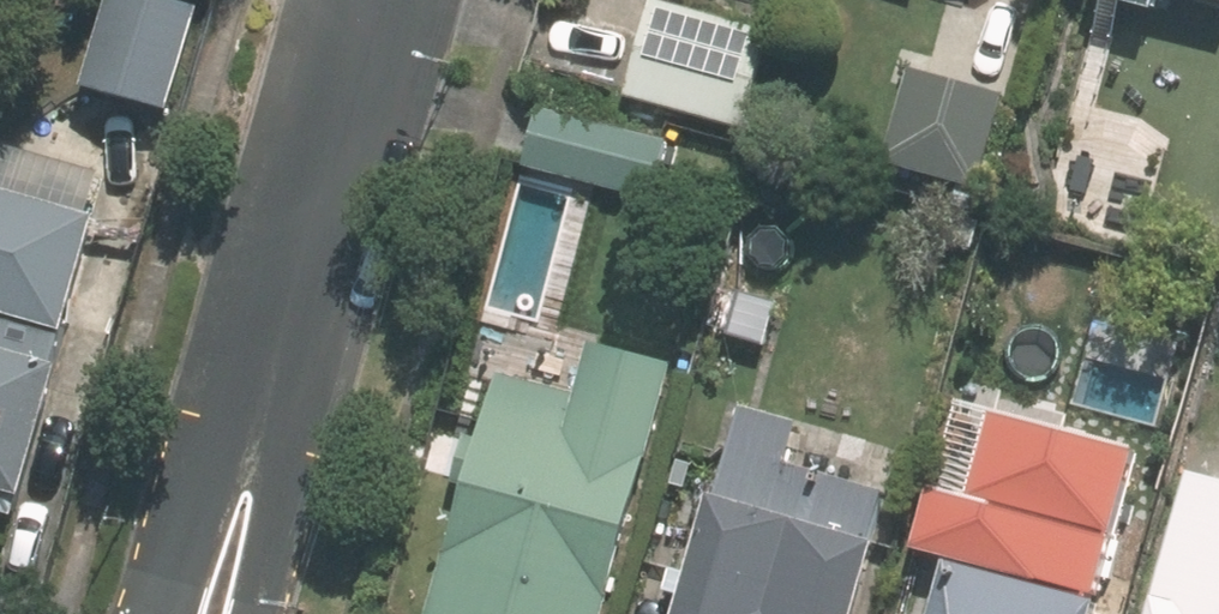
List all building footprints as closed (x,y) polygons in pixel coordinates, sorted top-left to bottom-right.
[(194,5),(177,0),(101,0),(77,83),(163,108),(194,5)] [(748,128),(776,31),(667,0),(656,0),(629,94),(748,128)] [(984,188),(1010,94),(916,67),(890,161),(984,188)] [(674,145),(546,109),(531,165),(658,201),(674,145)] [(100,228),(0,201),(0,502),(27,509),(63,380),(59,378),(100,228)] [(779,299),(745,290),(732,336),(766,345),(779,299)] [(681,363),(602,342),(586,395),(507,372),(487,439),(470,434),(456,481),(475,487),(440,613),(611,613),(681,363)] [(1180,468),(1218,478),(1218,372),(1207,369),(1180,468)] [(1000,393),(941,613),(1103,613),(1151,432),(1000,393)] [(893,489),(798,463),(808,422),(752,405),(727,497),(719,495),(686,613),(869,613),(889,543),(878,539),(893,489)] [(1161,613),(1218,613),(1218,557),(1180,546),(1161,613)]
